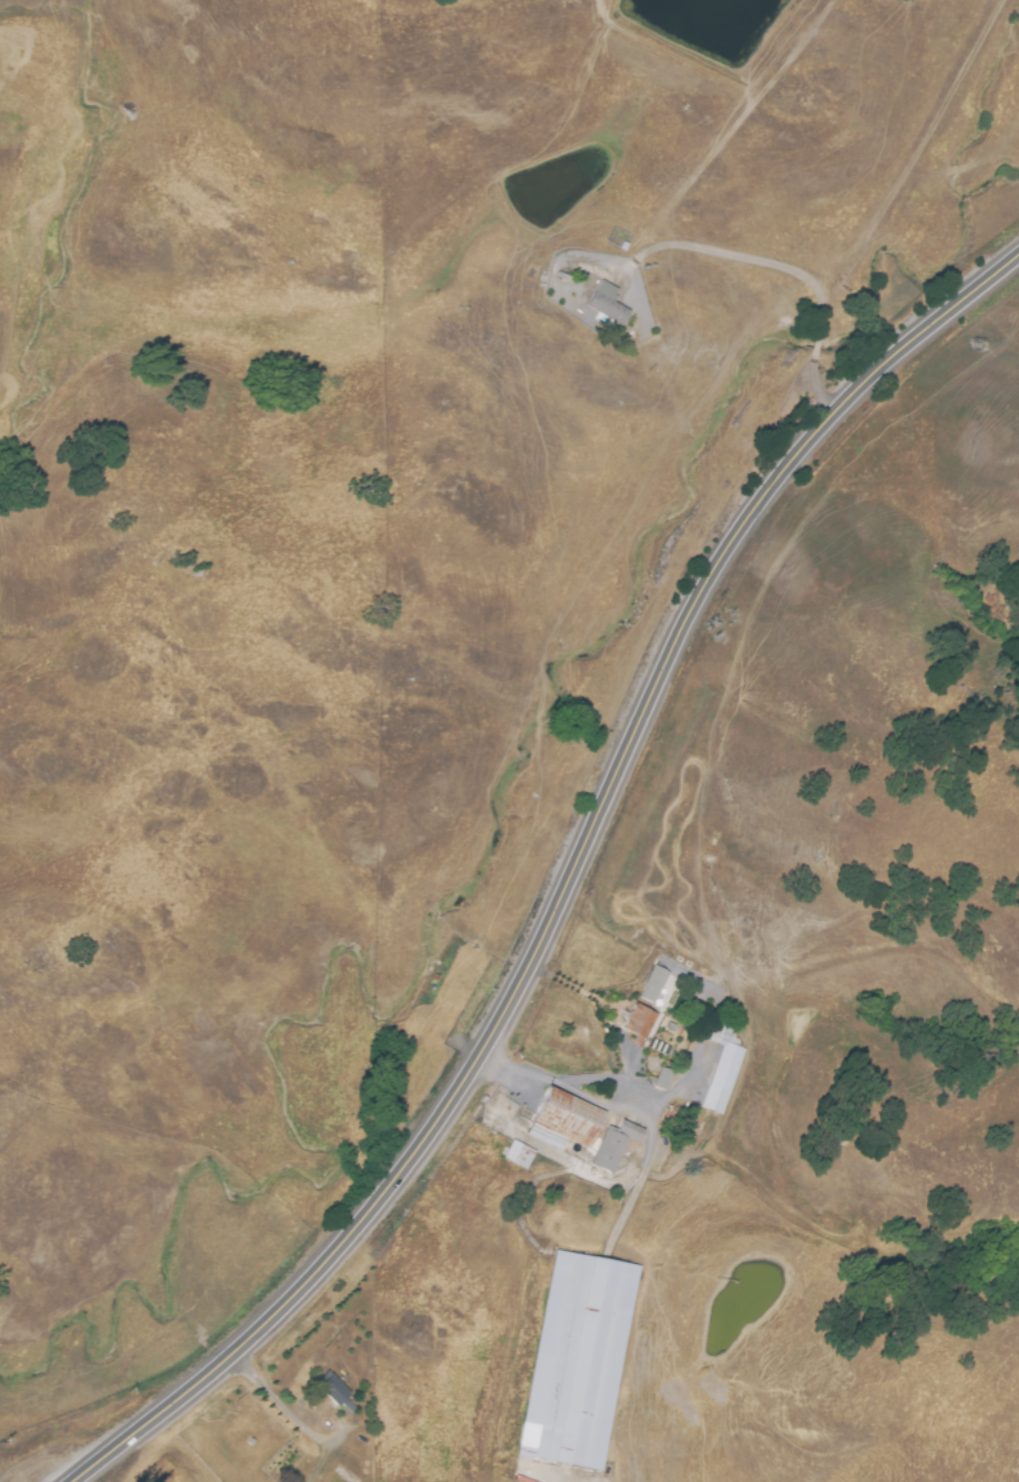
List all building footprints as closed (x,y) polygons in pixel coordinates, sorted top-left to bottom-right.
[(623,242),(629,244),(625,252),(619,249),(623,242)] [(601,282),(618,290),(611,304),(631,315),(622,331),(610,324),(606,330),(592,322),(596,316),(585,310),(601,282)] [(654,968),(674,976),(657,1013),(638,1004),(654,968)] [(634,1007),(659,1017),(643,1052),(630,1046),(633,1039),(622,1034),(634,1007)] [(719,1049),(706,1045),(714,1021),(733,1027),(728,1043),(741,1048),(721,1113),(701,1107),(719,1049)] [(651,1040),(670,1047),(667,1056),(648,1049),(651,1040)] [(662,1069),(673,1073),(665,1093),(654,1088),(662,1069)] [(544,1079),(604,1108),(586,1148),(526,1120),(544,1079)] [(604,1124),(606,1114),(643,1127),(638,1140),(625,1136),(612,1173),(589,1164),(604,1124)] [(499,1157),(508,1137),(533,1146),(526,1167),(499,1157)] [(553,1248),(638,1262),(601,1468),(516,1453),(553,1248)] [(352,1394),(349,1396),(356,1404),(349,1411),(342,1403),(338,1406),(318,1384),(331,1372),(352,1394)]
